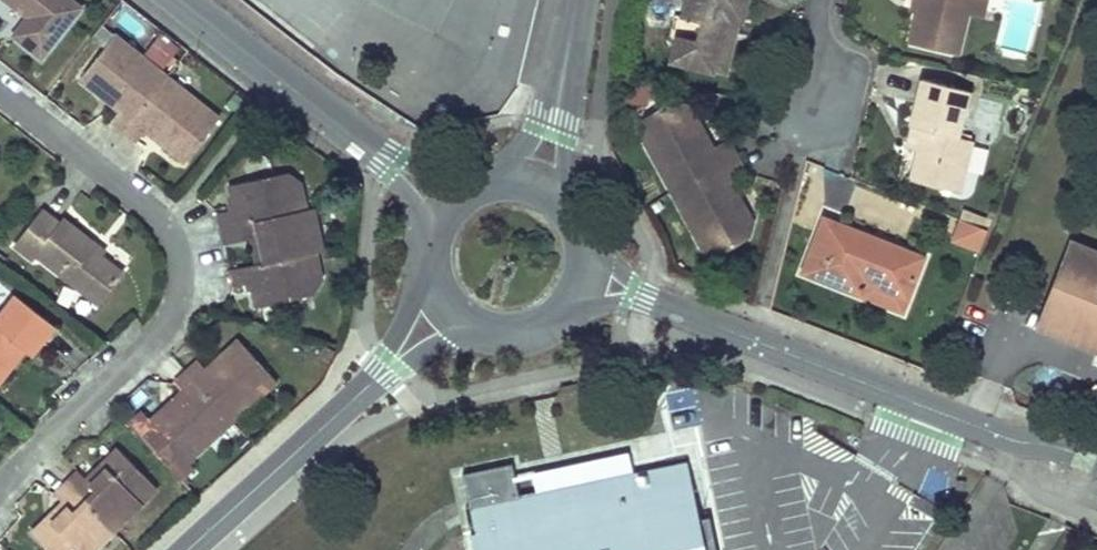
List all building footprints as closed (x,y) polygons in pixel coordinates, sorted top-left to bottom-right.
[(27,13),(31,9),(36,14),(33,18),(18,37),(45,58),(84,8),(74,0),(10,0),(27,13)] [(713,68),(726,14),(742,18),(746,0),(686,0),(682,15),(700,20),(696,38),(677,33),(672,58),(713,68)] [(919,1),(917,9),(910,38),(956,50),(969,1),(969,0),(916,0),(919,1)] [(910,7),(917,9),(919,1),(916,0),(911,0),(910,7)] [(31,9),(27,13),(33,18),(36,14),(31,9)] [(726,14),(713,68),(728,73),(742,18),(726,14)] [(107,51),(117,38),(103,27),(93,39),(107,51)] [(83,81),(103,97),(109,89),(128,104),(122,112),(114,122),(141,143),(148,133),(155,125),(174,140),(168,148),(187,163),(221,119),(117,38),(107,51),(83,81)] [(924,74),(912,122),(926,125),(921,146),(912,175),(959,188),(973,135),(960,132),(971,86),(924,74)] [(109,89),(103,97),(122,112),(128,104),(109,89)] [(695,127),(701,124),(689,102),(672,97),(643,113),(639,127),(704,248),(717,251),(748,235),(753,219),(740,196),(734,200),(723,180),(729,177),(746,168),(728,135),(711,144),(706,147),(695,127)] [(912,122),(907,142),(921,146),(926,125),(912,122)] [(711,144),(701,124),(695,127),(706,147),(711,144)] [(155,125),(148,133),(168,148),(174,140),(155,125)] [(226,246),(245,242),(255,240),(261,265),(251,267),(231,271),(235,289),(253,285),(258,307),(312,296),(322,279),(317,254),(323,252),(313,208),(307,209),(301,181),(288,174),(230,186),(236,211),(218,215),(226,246)] [(740,196),(729,177),(723,180),(734,200),(740,196)] [(991,219),(965,209),(961,217),(988,227),(991,219)] [(104,259),(93,250),(98,246),(67,222),(62,227),(45,213),(18,248),(37,263),(41,258),(101,305),(124,274),(104,259)] [(805,269),(864,293),(868,280),(907,296),(923,256),(827,217),(805,269)] [(961,217),(953,238),(980,249),(988,227),(961,217)] [(255,240),(245,242),(251,267),(261,265),(255,240)] [(1072,242),(1040,323),(1096,346),(1096,252),(1072,242)] [(98,246),(93,250),(104,259),(108,254),(98,246)] [(868,280),(864,293),(902,309),(907,296),(868,280)] [(23,358),(18,354),(22,349),(27,352),(32,356),(55,328),(16,297),(0,317),(0,386),(23,358)] [(200,360),(186,372),(233,424),(277,382),(239,342),(225,355),(231,361),(214,376),(209,370),(200,360)] [(18,354),(23,358),(27,352),(22,349),(18,354)] [(225,355),(209,370),(214,376),(231,361),(225,355)] [(174,414),(168,408),(154,422),(192,463),(233,424),(186,372),(176,383),(185,393),(190,399),(174,414)] [(185,393),(168,408),(174,414),(190,399),(185,393)] [(145,413),(130,427),(182,484),(198,469),(192,463),(154,422),(145,413)] [(116,536),(158,493),(119,455),(105,469),(109,474),(95,489),(90,484),(80,475),(69,486),(116,536)] [(105,469),(90,484),(95,489),(109,474),(105,469)] [(549,495),(472,511),(478,533),(473,534),(476,549),(650,549),(638,500),(633,500),(628,478),(572,490),(549,495)] [(547,483),(549,495),(572,490),(569,479),(547,483)] [(69,486),(55,499),(65,509),(71,514),(55,529),(49,524),(34,539),(45,549),(102,549),(116,536),(69,486)] [(65,509),(49,524),(55,529),(71,514),(65,509)]
